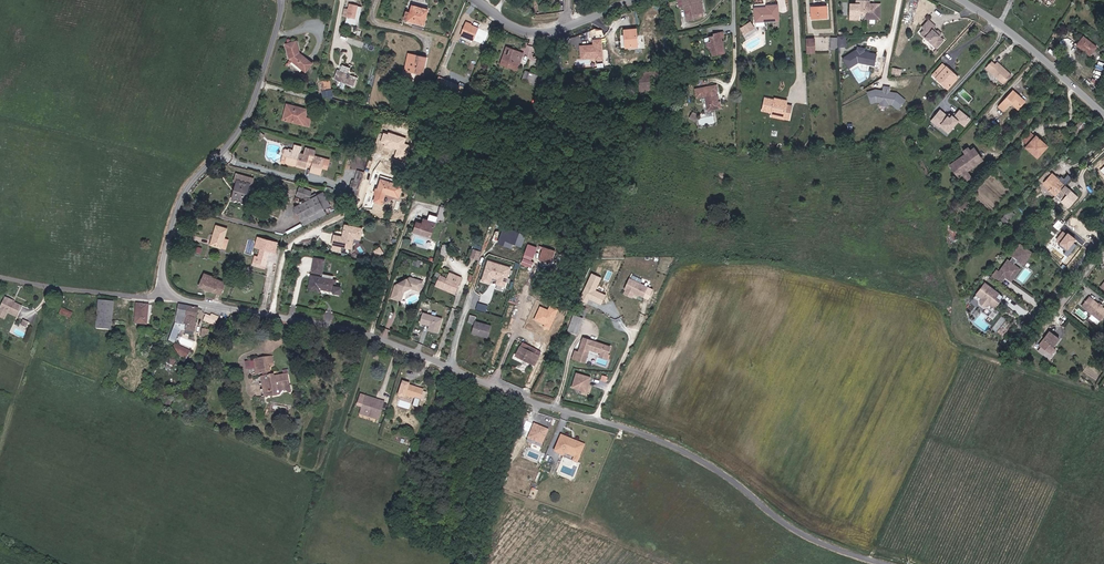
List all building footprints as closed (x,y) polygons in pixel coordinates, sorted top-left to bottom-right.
[(689,10),(689,20),(702,20),(702,10),(707,10),(708,0),(684,0),(684,10),(689,10)] [(863,22),(882,23),(882,5),(871,5),(871,1),(857,1),(857,4),(850,4),(850,18),(864,18),(863,22)] [(357,25),(361,7),(357,6),(349,4),(348,10),(346,17),(353,19),(352,24),(357,25)] [(769,6),(757,7),(758,21),(781,19),(780,4),(769,5),(769,6)] [(814,19),(830,20),(829,4),(813,4),(814,19)] [(428,10),(411,5),(407,20),(424,24),(428,10)] [(943,41),(948,35),(942,30),(940,32),(938,30),(940,28),(932,20),(923,30),(925,32),(920,37),(938,53),(946,44),(943,41)] [(756,26),(753,21),(746,26),(749,31),(756,26)] [(478,26),(464,22),(460,34),(474,38),(478,26)] [(635,22),(622,22),(625,43),(638,43),(635,22)] [(1089,31),(1081,40),(1088,46),(1091,42),(1098,49),(1103,43),(1089,31)] [(710,37),(711,43),(707,43),(710,52),(713,52),(715,57),(726,55),(723,40),(726,40),(725,33),(714,34),(714,37),(710,37)] [(816,37),(807,37),(807,53),(816,53),(816,37)] [(602,58),(602,39),(591,39),(591,45),(579,46),(580,59),(602,58)] [(307,67),(300,52),(300,40),(290,40),(289,53),(298,72),(307,67)] [(1088,46),(1095,52),(1098,49),(1091,42),(1088,46)] [(525,53),(507,45),(502,57),(520,66),(525,53)] [(876,65),(878,55),(857,50),(844,58),(850,67),(859,61),(876,65)] [(410,54),(407,66),(419,69),(418,75),(425,76),(429,58),(410,54)] [(1005,64),(1006,62),(1000,57),(998,60),(994,56),(989,62),(1006,77),(1012,71),(1005,64)] [(499,63),(518,71),(520,66),(502,57),(499,63)] [(1005,64),(1012,71),(1013,69),(1006,62),(1005,64)] [(951,70),(949,68),(947,66),(945,67),(942,64),(936,69),(940,73),(937,76),(941,81),(948,88),(958,77),(954,72),(952,74),(950,72),(951,70)] [(341,70),(336,68),(333,78),(355,87),(359,77),(351,74),(352,71),(347,70),(348,67),(343,65),(341,70)] [(903,69),(895,67),(893,73),(902,75),(903,69)] [(638,72),(641,92),(652,91),(649,70),(638,72)] [(527,71),(524,77),(536,82),(539,75),(527,71)] [(448,78),(441,74),(437,83),(443,87),(448,78)] [(331,79),(321,80),(323,97),(333,96),(331,79)] [(711,110),(725,108),(725,101),(722,101),(722,93),(723,93),(722,85),(697,88),(698,100),(709,98),(711,110)] [(878,99),(883,100),(882,103),(889,105),(889,102),(894,103),(899,108),(906,100),(899,93),(894,92),(893,93),(891,91),(891,88),(886,87),(886,90),(883,91),(882,89),(878,89),(870,91),(873,101),(878,99)] [(1020,108),(1026,100),(1014,90),(1000,106),(1005,110),(1014,102),(1020,108)] [(774,111),(774,114),(773,118),(786,121),(786,118),(792,119),(794,106),(789,105),(790,100),(778,97),(778,99),(767,97),(765,111),(771,112),(772,111),(774,111)] [(309,108),(289,103),(287,102),(282,119),(285,119),(310,126),(313,118),(307,117),(309,108)] [(940,110),(930,121),(947,135),(959,122),(965,127),(971,120),(960,110),(953,117),(952,115),(949,118),(940,110)] [(387,134),(383,133),(380,143),(397,148),(394,157),(405,161),(410,146),(405,144),(406,138),(388,132),(387,134)] [(1039,159),(1050,147),(1038,136),(1027,148),(1039,159)] [(329,170),(332,160),(299,152),(299,149),(286,144),(285,155),(282,163),(329,170)] [(951,168),(957,175),(959,179),(960,179),(963,176),(966,180),(970,177),(968,173),(984,161),(981,157),(975,150),(971,153),(969,150),(965,153),(967,156),(955,165),(951,168)] [(351,177),(357,178),(360,168),(354,166),(351,177)] [(1066,184),(1059,178),(1053,173),(1044,183),(1057,194),(1069,205),(1078,194),(1066,184)] [(233,200),(236,201),(243,203),(249,184),(251,184),(253,179),(236,174),(234,179),(238,181),(235,191),(233,200)] [(381,180),(378,189),(375,189),(374,195),(376,196),(374,202),(383,205),(386,194),(399,199),(403,187),(381,180)] [(296,196),(304,198),(310,200),(312,190),(306,189),(298,186),(295,185),(292,195),(296,196)] [(312,201),(302,206),(295,209),(299,217),(301,222),(323,213),(317,196),(311,198),(312,201)] [(1013,215),(1008,211),(1001,219),(1005,223),(1013,215)] [(430,237),(435,223),(424,218),(422,224),(417,222),(414,231),(430,237)] [(1053,226),(1059,229),(1063,223),(1058,219),(1053,226)] [(362,239),(363,233),(364,228),(349,225),(348,227),(345,236),(342,235),(335,233),(334,239),(333,243),(334,244),(333,249),(341,250),(342,246),(353,248),(355,238),(362,239)] [(228,229),(218,226),(213,247),(223,250),(228,229)] [(527,235),(503,227),(497,244),(511,249),(513,244),(522,248),(527,235)] [(1055,239),(1062,244),(1070,234),(1064,229),(1055,239)] [(1059,247),(1060,248),(1071,235),(1070,234),(1062,244),(1059,247)] [(1071,235),(1060,248),(1066,253),(1077,241),(1071,235)] [(537,248),(528,245),(521,263),(530,267),(537,248)] [(266,268),(269,251),(270,250),(266,249),(266,247),(263,246),(263,248),(260,248),(258,257),(255,256),(253,265),(255,265),(257,263),(256,266),(266,268)] [(556,251),(542,247),(538,259),(551,264),(556,251)] [(1013,284),(1021,272),(1020,271),(1029,257),(1027,255),(1017,248),(1009,260),(1013,263),(1011,265),(1009,264),(1001,276),(996,283),(1002,287),(1007,280),(1013,284)] [(480,258),(481,250),(473,249),(472,257),(480,258)] [(323,272),(325,259),(317,258),(314,271),(323,272)] [(510,268),(487,261),(481,281),(490,283),(492,279),(497,280),(495,285),(504,288),(510,268)] [(195,285),(217,294),(223,296),(228,283),(222,281),(217,279),(219,275),(201,268),(195,285)] [(334,293),(341,295),(343,288),(335,285),(336,279),(334,278),(335,273),(325,271),(324,277),(313,275),(309,290),(320,293),(321,288),(334,291),(334,293)] [(456,278),(443,272),(439,281),(437,286),(456,294),(458,288),(463,276),(458,273),(456,278)] [(601,278),(591,273),(579,299),(586,303),(588,299),(601,305),(606,295),(596,290),(601,278)] [(402,300),(405,290),(412,290),(420,294),(421,292),(425,283),(412,277),(397,284),(392,297),(402,300)] [(652,289),(629,278),(621,294),(635,300),(638,296),(647,300),(652,289)] [(995,307),(1001,300),(1004,296),(1000,293),(986,282),(978,293),(983,297),(981,299),(981,302),(985,305),(988,305),(990,303),(995,307)] [(6,297),(0,312),(0,317),(6,319),(8,315),(9,312),(19,315),(23,306),(13,302),(14,300),(6,297)] [(1101,308),(1098,306),(1088,298),(1081,309),(1100,322),(1103,317),(1103,310),(1103,309),(1101,308)] [(494,309),(499,310),(502,301),(497,300),(494,309)] [(95,310),(94,329),(94,332),(105,333),(110,333),(112,302),(103,302),(96,301),(95,310)] [(147,323),(148,302),(137,302),(136,322),(147,323)] [(188,306),(179,305),(177,323),(186,324),(187,317),(188,306)] [(549,330),(559,309),(550,305),(548,310),(540,306),(533,320),(544,325),(543,327),(549,330)] [(199,308),(188,306),(187,317),(198,318),(199,308)] [(71,318),(74,312),(62,307),(59,313),(71,318)] [(427,330),(439,333),(443,317),(423,311),(420,323),(429,325),(427,330)] [(206,320),(218,326),(220,318),(214,314),(212,317),(208,316),(206,320)] [(582,318),(575,314),(569,328),(577,331),(582,318)] [(474,326),(473,334),(489,338),(492,326),(477,323),(478,317),(469,315),(467,325),(474,326)] [(198,318),(187,317),(186,324),(188,325),(187,330),(196,332),(198,318)] [(207,327),(204,327),(202,337),(209,338),(212,326),(208,325),(207,327)] [(1039,343),(1051,353),(1054,348),(1052,346),(1059,336),(1049,329),(1039,343)] [(611,346),(584,338),(579,349),(575,348),(573,356),(585,360),(590,347),(601,351),(600,355),(606,358),(611,346)] [(543,356),(522,344),(516,355),(537,366),(543,356)] [(190,348),(176,345),(174,351),(188,356),(190,348)] [(165,364),(172,367),(176,358),(169,355),(165,364)] [(255,380),(255,378),(261,377),(272,375),(270,364),(275,363),(274,357),(246,362),(247,370),(249,369),(251,380),(255,380)] [(575,372),(572,387),(581,389),(580,393),(589,395),(593,376),(575,372)] [(284,391),(291,390),(288,374),(275,376),(272,375),(261,377),(264,396),(272,396),(280,395),(284,391)] [(402,381),(397,395),(403,397),(404,395),(421,400),(424,391),(408,385),(409,383),(402,381)] [(360,414),(372,419),(380,422),(386,400),(367,395),(360,414)] [(534,423),(528,437),(527,441),(541,446),(542,442),(548,428),(534,423)] [(584,443),(573,438),(570,437),(565,435),(561,434),(561,436),(555,450),(561,452),(564,453),(565,451),(575,455),(573,459),(578,460),(580,454),(584,443)]
